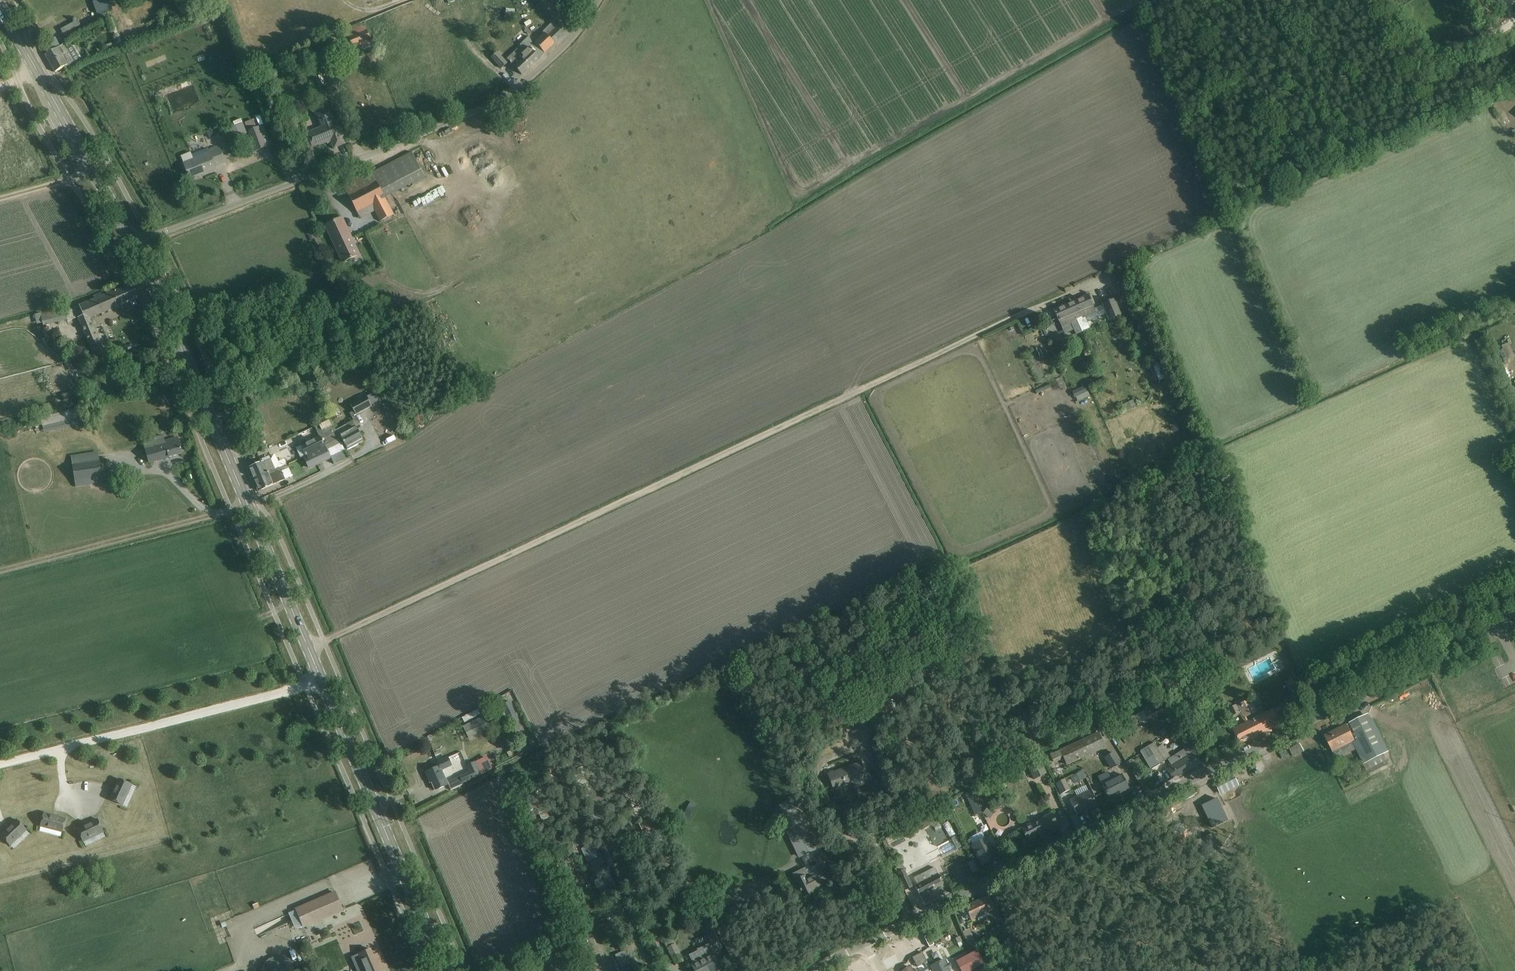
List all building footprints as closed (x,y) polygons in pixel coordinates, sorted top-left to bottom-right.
[(94,4),(97,14),(111,9),(112,8),(109,0),(100,0),(93,2),(94,4)] [(514,23),(514,14),(505,13),(504,21),(514,23)] [(108,19),(114,36),(119,35),(113,18),(108,19)] [(61,29),(64,34),(67,40),(77,35),(74,29),(81,25),(78,20),(61,29)] [(351,26),(352,30),(347,32),(354,50),(371,43),(365,27),(362,28),(360,23),(351,26)] [(564,35),(557,28),(552,23),(543,32),(544,33),(534,42),(535,43),(533,45),(542,55),(544,53),(564,35)] [(532,65),(539,58),(542,55),(533,45),(529,37),(520,45),(526,51),(522,55),(532,65)] [(70,69),(76,66),(64,44),(54,50),(45,55),(55,72),(65,67),(67,71),(70,69)] [(532,65),(522,55),(517,50),(507,59),(522,75),(532,65)] [(507,63),(497,52),(490,58),(501,69),(507,63)] [(310,109),(314,114),(319,109),(315,104),(310,109)] [(308,133),(314,147),(327,142),(327,140),(331,139),(335,148),(345,144),(342,137),(344,136),(338,121),(335,122),(329,109),(317,114),(319,120),(322,122),(324,127),(308,133)] [(267,147),(254,116),(243,120),(256,152),(267,147)] [(380,119),(378,125),(388,129),(390,122),(380,119)] [(240,137),(247,134),(242,123),(236,126),(240,137)] [(376,125),(373,135),(377,137),(381,127),(376,125)] [(451,126),(446,128),(450,140),(455,138),(451,126)] [(194,160),(193,160),(184,163),(191,180),(216,170),(215,167),(225,163),(219,147),(209,151),(208,149),(192,155),(194,160)] [(380,223),(394,215),(385,198),(425,177),(412,152),(372,173),(371,170),(343,184),(361,219),(374,211),(380,223)] [(359,254),(352,239),(347,229),(346,228),(342,218),(326,226),(343,262),(359,254)] [(92,318),(129,302),(138,298),(132,284),(111,293),(111,292),(104,295),(103,292),(94,296),(95,298),(79,305),(79,306),(65,311),(64,308),(41,314),(43,326),(67,321),(68,322),(79,318),(95,356),(106,351),(92,318)] [(1054,310),(1062,328),(1071,324),(1071,322),(1082,317),(1083,319),(1096,313),(1088,295),(1054,310)] [(1121,315),(1118,309),(1114,300),(1103,304),(1110,320),(1121,315)] [(1144,328),(1142,323),(1141,320),(1135,322),(1138,331),(1144,328)] [(1503,349),(1499,351),(1504,363),(1508,361),(1503,349)] [(1157,364),(1152,365),(1158,380),(1163,378),(1157,364)] [(283,388),(286,395),(294,391),(292,384),(283,388)] [(1086,386),(1072,392),(1074,398),(1088,391),(1086,386)] [(82,390),(62,395),(64,401),(83,396),(82,390)] [(359,423),(359,424),(354,416),(356,415),(372,407),(367,395),(350,404),(354,411),(350,413),(354,421),(335,431),(339,438),(339,435),(340,435),(348,449),(364,441),(359,433),(363,430),(359,423)] [(1135,399),(1122,405),(1125,411),(1138,405),(1135,399)] [(82,424),(77,407),(33,418),(38,435),(82,424)] [(306,455),(339,439),(339,438),(335,431),(334,431),(320,437),(302,446),(306,455)] [(173,456),(183,454),(178,438),(165,442),(159,443),(158,438),(149,440),(150,446),(145,447),(149,463),(173,456)] [(306,455),(307,456),(304,457),(310,469),(332,458),(326,447),(339,440),(339,439),(306,455)] [(73,465),(76,487),(103,483),(100,461),(98,451),(71,455),(73,465)] [(254,480),(288,466),(286,462),(280,465),(276,455),(270,458),(271,460),(264,463),(264,462),(258,464),(249,468),(254,480)] [(259,491),(273,484),(286,479),(282,471),(289,468),(288,466),(254,480),(259,491)] [(1240,714),(1245,723),(1232,730),(1239,744),(1281,724),(1280,721),(1291,716),(1285,704),(1273,710),(1249,722),(1246,717),(1253,714),(1256,712),(1250,698),(1236,705),(1236,704),(1227,709),(1232,717),(1233,716),(1234,718),(1240,714)] [(1151,705),(1143,709),(1144,711),(1133,717),(1132,716),(1130,717),(1128,715),(1107,726),(1111,734),(1114,740),(1126,733),(1123,726),(1132,722),(1134,727),(1148,720),(1148,719),(1160,713),(1161,714),(1170,709),(1165,700),(1152,706),(1151,705)] [(509,721),(518,717),(509,701),(499,706),(505,717),(506,716),(509,721)] [(469,738),(494,726),(488,714),(463,727),(469,738)] [(1352,742),(1366,769),(1369,775),(1389,764),(1386,759),(1365,716),(1347,725),(1347,727),(1343,729),(1342,728),(1326,736),(1333,751),(1352,742)] [(1163,718),(1157,720),(1161,730),(1167,727),(1163,718)] [(1167,759),(1170,764),(1171,765),(1169,766),(1171,769),(1168,771),(1172,779),(1178,776),(1178,777),(1201,762),(1193,749),(1192,750),(1188,745),(1192,742),(1182,726),(1174,731),(1185,748),(1170,757),(1167,759)] [(1084,739),(1059,750),(1063,758),(1067,766),(1091,754),(1105,748),(1098,732),(1084,739)] [(1391,747),(1398,743),(1392,734),(1386,738),(1391,747)] [(1160,763),(1165,760),(1154,743),(1149,746),(1160,763)] [(1299,743),(1288,747),(1291,756),(1302,752),(1299,743)] [(1149,746),(1141,750),(1152,768),(1160,763),(1149,746)] [(1273,754),(1280,767),(1291,761),(1285,749),(1273,754)] [(1059,750),(1049,755),(1053,763),(1063,758),(1059,750)] [(1115,753),(1106,758),(1112,768),(1112,769),(1121,764),(1115,753)] [(1303,753),(1292,758),(1295,763),(1305,758),(1303,753)] [(436,791),(445,786),(449,784),(443,770),(452,766),(448,757),(437,761),(439,766),(425,773),(428,779),(430,778),(436,791)] [(448,786),(451,791),(464,785),(464,783),(481,775),(481,774),(491,769),(486,758),(475,763),(475,762),(466,766),(469,771),(459,776),(460,777),(449,783),(450,785),(448,786)] [(1040,759),(1027,766),(1034,780),(1047,773),(1040,759)] [(845,785),(852,782),(855,788),(868,783),(866,778),(866,777),(861,763),(829,775),(832,783),(835,789),(845,785)] [(1258,763),(1249,770),(1254,777),(1263,770),(1258,763)] [(1083,771),(1071,777),(1074,784),(1086,778),(1083,771)] [(1107,772),(1098,777),(1102,784),(1105,790),(1110,799),(1119,794),(1122,793),(1129,789),(1125,780),(1122,775),(1121,775),(1117,777),(1111,780),(1107,772)] [(110,799),(123,805),(132,785),(119,779),(116,787),(115,787),(113,791),(114,791),(110,799)] [(1065,779),(1056,784),(1062,794),(1070,790),(1065,779)] [(1213,788),(1217,797),(1239,788),(1235,779),(1213,788)] [(980,795),(981,794),(978,788),(972,791),(979,807),(985,804),(980,795)] [(1077,815),(1088,810),(1097,805),(1090,790),(1070,800),(1077,815)] [(979,807),(972,791),(964,795),(975,816),(982,812),(979,807)] [(783,814),(797,807),(799,806),(795,798),(779,805),(783,814)] [(1217,798),(1202,805),(1212,828),(1228,820),(1217,798)] [(690,804),(685,812),(690,815),(695,807),(690,804)] [(783,814),(781,815),(801,857),(817,850),(797,807),(783,814)] [(990,819),(995,813),(989,809),(984,815),(990,819)] [(539,813),(543,822),(550,819),(546,810),(539,813)] [(41,827),(63,832),(66,819),(58,816),(53,815),(44,813),(41,827)] [(1021,829),(1023,832),(1028,841),(1050,829),(1051,831),(1058,827),(1051,814),(1021,829)] [(644,835),(658,828),(652,817),(638,824),(644,835)] [(922,830),(935,822),(932,817),(919,825),(919,824),(911,829),(912,830),(909,831),(908,830),(907,828),(895,834),(898,839),(910,834),(911,837),(915,834),(915,833),(921,829),(922,830)] [(78,829),(84,842),(104,832),(98,819),(90,823),(85,825),(86,825),(78,829)] [(1,835),(11,846),(27,830),(17,820),(11,826),(7,829),(1,835)] [(570,830),(566,820),(561,822),(566,832),(570,830)] [(949,838),(954,835),(947,824),(942,827),(949,838)] [(973,845),(978,856),(983,864),(994,859),(991,855),(993,854),(986,839),(973,845)] [(937,849),(942,857),(956,848),(951,840),(937,849)] [(547,861),(539,841),(536,842),(544,862),(547,861)] [(570,855),(577,852),(575,848),(574,848),(572,844),(567,846),(569,850),(570,855)] [(592,844),(581,849),(587,862),(598,857),(592,844)] [(830,867),(823,853),(815,857),(822,871),(830,867)] [(897,865),(895,867),(898,873),(905,870),(902,863),(900,859),(895,861),(897,865)] [(915,885),(916,888),(920,897),(944,885),(935,868),(915,878),(918,884),(915,885)] [(808,876),(805,869),(793,875),(796,881),(795,881),(803,897),(813,892),(812,890),(818,887),(818,888),(827,883),(821,870),(808,876)] [(905,870),(898,873),(900,879),(905,890),(913,886),(905,870)] [(304,927),(343,910),(335,892),(296,909),(304,927)] [(965,907),(969,916),(971,920),(995,909),(989,895),(965,907)] [(603,907),(600,899),(593,902),(596,910),(603,907)] [(1001,925),(992,930),(995,935),(1004,930),(1001,925)] [(968,928),(961,932),(968,946),(975,942),(968,928)] [(695,970),(720,970),(721,970),(713,953),(722,948),(714,931),(708,935),(711,941),(712,942),(706,946),(709,952),(709,953),(691,963),(695,970)] [(676,945),(675,946),(671,939),(667,942),(670,948),(668,949),(671,956),(676,965),(684,961),(680,952),(676,945)] [(385,970),(377,954),(374,955),(371,949),(362,953),(351,958),(357,970),(383,970),(385,970)] [(956,962),(961,970),(971,970),(984,964),(977,951),(956,962)] [(929,968),(926,963),(927,962),(922,952),(918,955),(925,970),(926,969),(929,968)] [(925,970),(918,955),(913,957),(918,967),(919,966),(922,970),(923,970),(925,970)] [(889,965),(892,970),(895,970),(910,963),(906,956),(889,965)]
